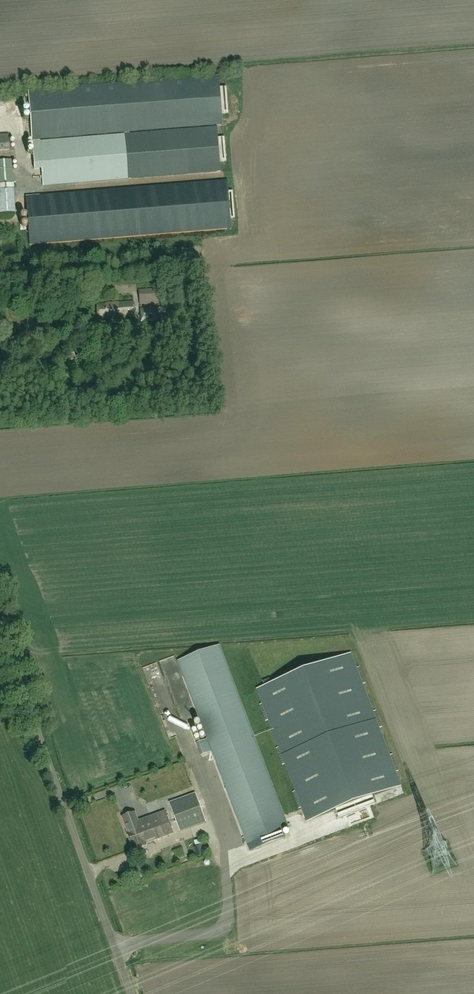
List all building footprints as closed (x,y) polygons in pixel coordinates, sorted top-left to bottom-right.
[(219,75),(28,91),(32,143),(125,135),(189,130),(218,127),(223,127),(222,112),(223,112),(224,113),(228,113),(228,111),(226,87),(220,88),(219,75)] [(218,127),(189,130),(193,174),(221,171),(220,160),(222,160),(222,161),(226,161),(226,160),(225,138),(219,138),(218,127)] [(189,130),(125,135),(32,143),(34,170),(42,169),(43,186),(129,179),(193,174),(189,130)] [(10,150),(8,135),(0,135),(0,151),(10,150)] [(0,161),(0,213),(14,212),(13,184),(19,184),(18,172),(12,172),(11,160),(0,161)] [(220,181),(14,199),(18,247),(224,229),(220,181)] [(156,289),(139,290),(139,302),(157,301),(156,289)] [(97,305),(98,319),(134,316),(133,302),(97,305)] [(159,317),(158,317),(157,308),(140,310),(141,322),(171,319),(170,307),(158,308),(159,317)] [(137,333),(136,322),(105,325),(105,335),(137,333)] [(68,361),(80,358),(79,355),(75,356),(74,352),(67,354),(68,361)] [(255,735),(220,645),(179,661),(248,844),(251,850),(262,846),(285,838),(282,832),(290,829),(257,742),(255,735)] [(363,800),(401,786),(396,771),(398,770),(392,754),(390,755),(379,728),(382,727),(376,710),(373,711),(363,684),(365,683),(359,667),(357,668),(351,653),(257,689),(262,703),(260,704),(266,721),(268,720),(279,747),(276,748),(282,765),(285,764),(295,791),(293,792),(299,808),(302,807),(307,821),(334,811),(336,819),(366,807),(363,800)] [(202,755),(210,752),(206,740),(198,743),(202,755)] [(206,822),(196,793),(170,803),(180,831),(206,822)] [(146,843),(173,833),(165,811),(138,821),(140,826),(127,831),(133,850),(147,845),(146,843)] [(140,826),(138,821),(135,812),(123,817),(127,831),(140,826)] [(203,855),(210,854),(209,847),(202,848),(203,855)]
